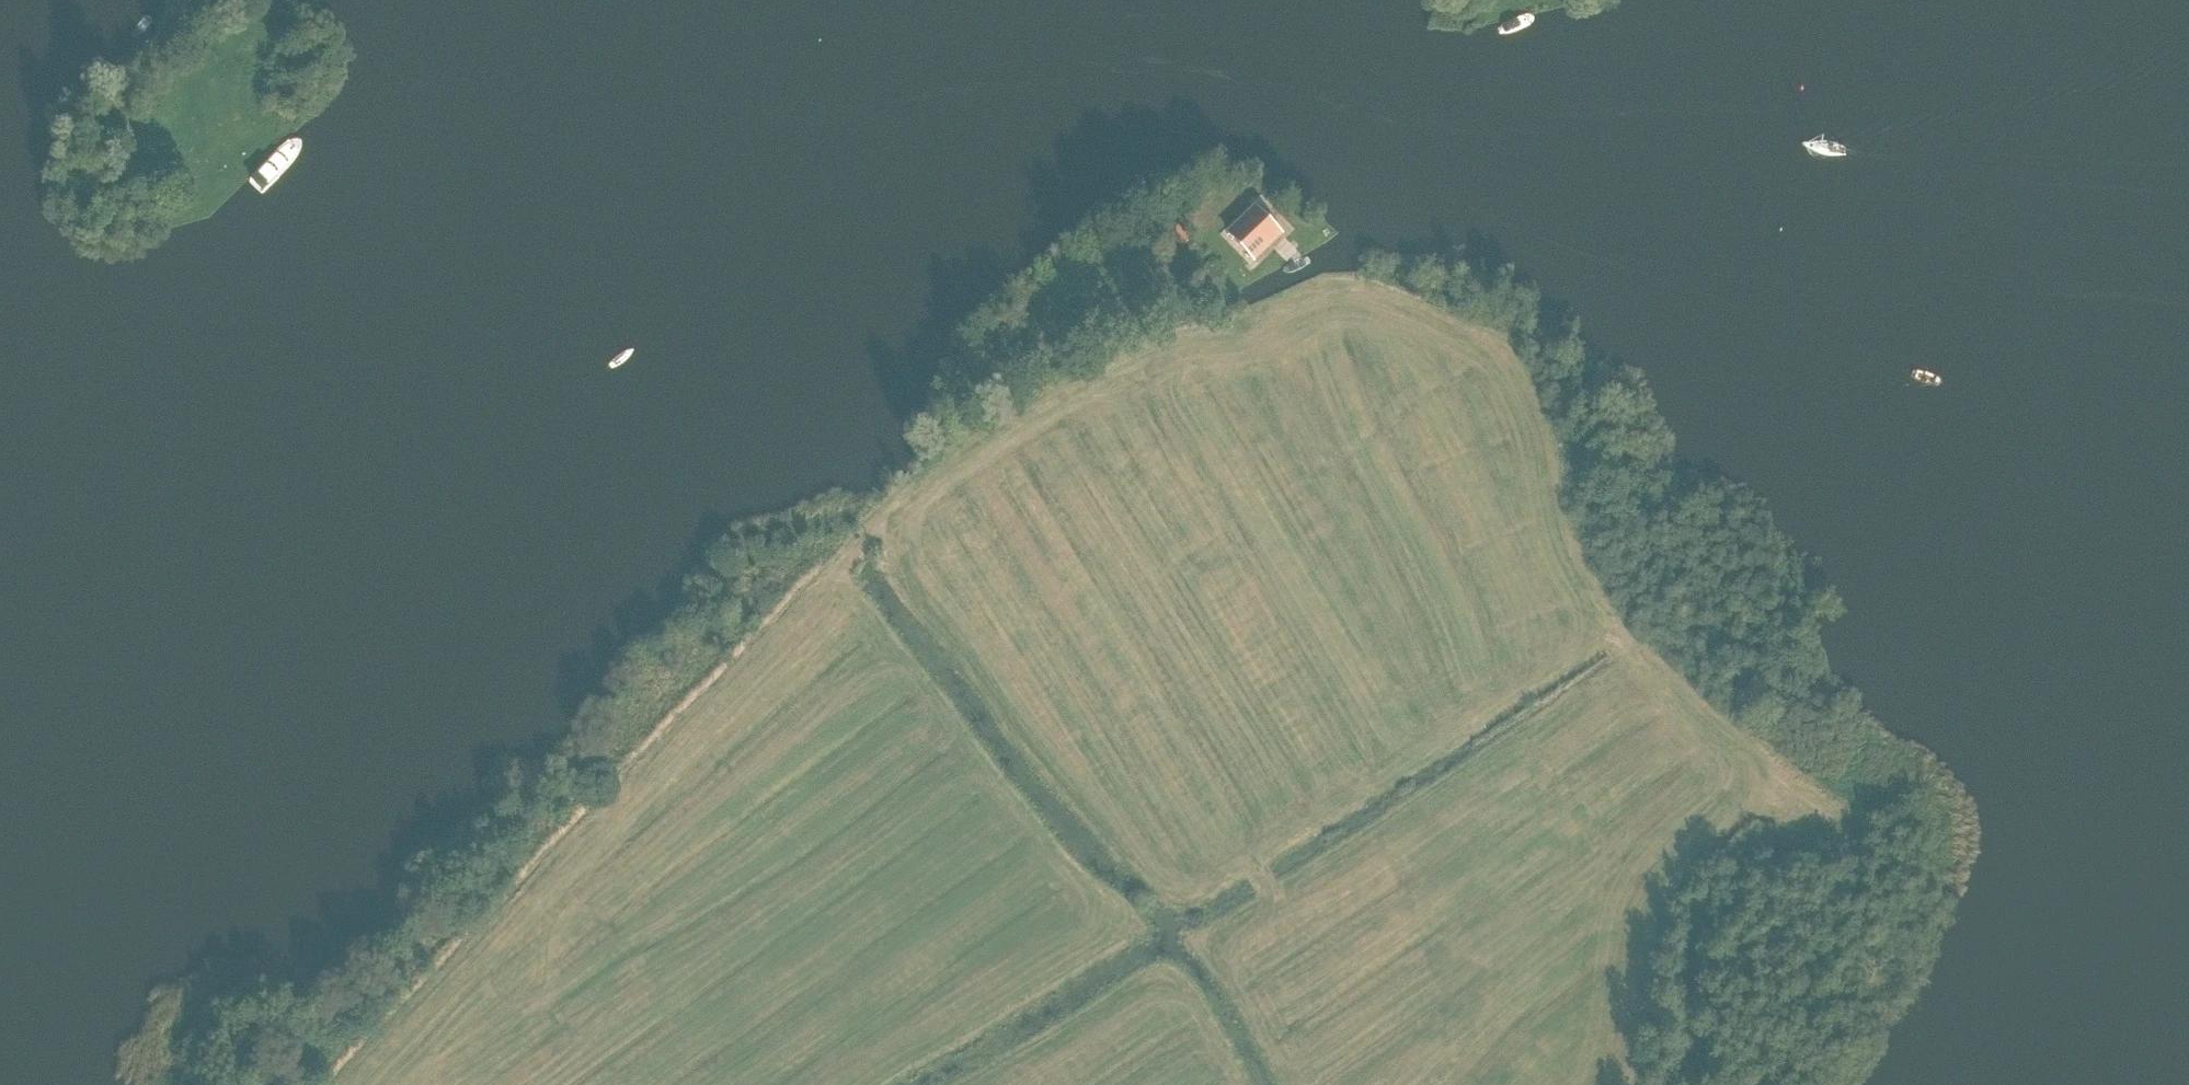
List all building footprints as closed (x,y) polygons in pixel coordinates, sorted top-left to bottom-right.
[(1255,211),(1228,238),(1253,262),(1267,249),(1269,247),(1260,237),(1270,227),(1255,211)]
